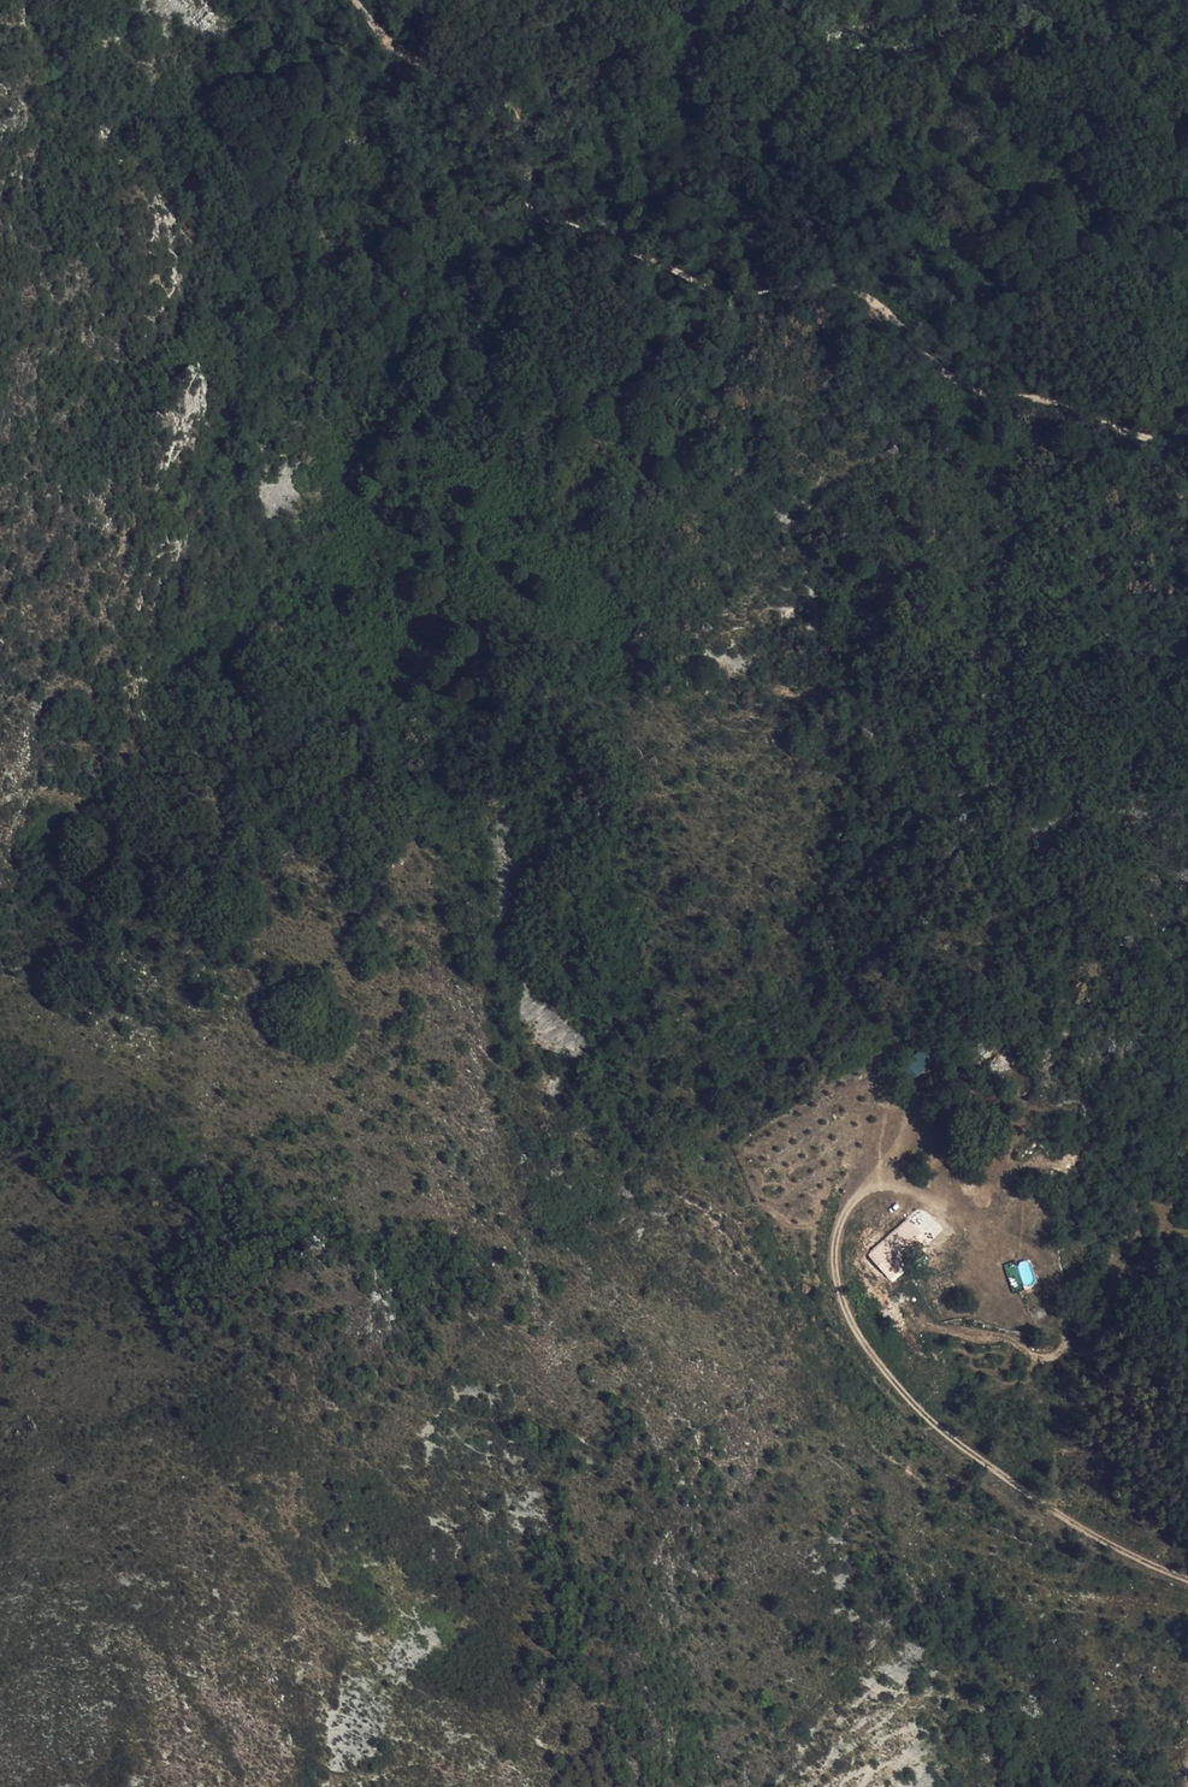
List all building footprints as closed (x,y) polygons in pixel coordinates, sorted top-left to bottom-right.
[(931,1247),(907,1223),(874,1250),(878,1255),(872,1262),(881,1275),(886,1270),(893,1274),(931,1247)] [(1013,1291),(1022,1288),(1012,1264),(1004,1267),(1013,1291)]
